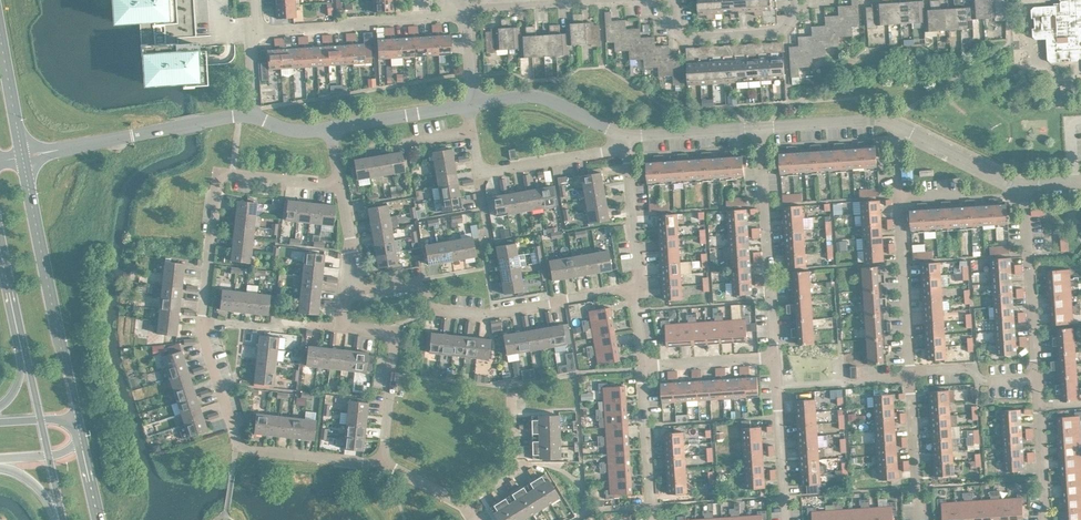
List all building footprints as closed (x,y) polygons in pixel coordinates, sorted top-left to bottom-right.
[(113,4),(116,4),(117,15),(127,15),(127,21),(164,18),(164,23),(178,22),(176,0),(113,0),(113,4)] [(375,11),(394,10),(393,0),(374,0),(375,11)] [(699,14),(708,13),(708,18),(712,18),(711,0),(698,0),(699,14)] [(712,18),(716,18),(716,13),(724,12),(723,0),(711,0),(712,18)] [(724,12),(732,12),(732,17),(736,16),(735,0),(723,0),(724,12)] [(736,16),(740,16),(739,11),(747,11),(747,0),(735,0),(736,16)] [(747,11),(755,10),(756,15),(760,15),(759,0),(747,0),(747,11)] [(760,15),(764,15),(763,10),(772,9),(771,0),(759,0),(760,15)] [(844,5),(846,36),(853,35),(853,26),(860,25),(858,0),(853,0),(853,5),(844,5)] [(889,24),(888,0),(883,0),(883,3),(875,3),(875,6),(867,7),(868,28),(878,27),(878,24),(889,24)] [(901,23),(900,2),(892,2),(892,0),(888,0),(889,24),(901,23)] [(913,22),(912,0),(907,0),(907,1),(900,2),(901,23),(913,22)] [(925,21),(924,10),(925,10),(924,0),(916,1),(916,0),(912,0),(913,22),(925,21)] [(925,21),(925,31),(938,30),(936,0),(931,0),(931,5),(932,9),(925,10),(924,10),(925,21)] [(938,30),(950,29),(948,8),(941,9),(940,4),(941,4),(941,0),(936,0),(938,30)] [(948,8),(950,29),(961,28),(960,0),(955,0),(955,3),(956,8),(948,8)] [(961,28),(974,27),(973,18),(972,6),(965,7),(964,3),(965,3),(965,0),(960,0),(961,28)] [(972,6),(973,18),(985,17),(984,0),(971,0),(972,6)] [(985,17),(996,17),(996,19),(1006,19),(1005,0),(984,0),(985,17)] [(1061,4),(1034,6),(1032,9),(1032,18),(1035,18),(1035,27),(1033,28),(1033,36),(1037,39),(1047,38),(1048,59),(1051,62),(1060,61),(1060,59),(1070,58),(1070,61),(1078,60),(1080,57),(1080,0),(1060,0),(1061,4)] [(296,4),(276,5),(277,17),(296,16),(296,4)] [(840,15),(831,15),(833,46),(840,45),(839,36),(846,36),(844,5),(839,6),(840,15)] [(616,50),(623,50),(621,19),(612,20),(612,11),(606,11),(608,41),(616,41),(616,50)] [(567,23),(568,33),(569,44),(581,43),(579,13),(574,13),(574,18),(575,23),(567,23)] [(584,13),(579,13),(581,43),(592,43),(592,46),(602,45),(600,24),(592,24),(592,22),(584,22),(583,18),(584,18),(584,13)] [(826,25),(817,26),(820,56),(827,55),(826,46),(833,46),(831,15),(826,16),(826,25)] [(497,49),(509,48),(507,17),(502,18),(502,23),(503,23),(503,27),(495,28),(495,31),(487,31),(488,52),(497,52),(497,49)] [(509,48),(520,47),(521,47),(520,36),(520,26),(512,27),(512,22),(512,17),(507,17),(509,48)] [(631,59),(638,58),(636,28),(627,28),(626,19),(621,19),(623,50),(630,49),(631,59)] [(551,34),(544,34),(545,55),(557,54),(555,24),(550,24),(551,29),(551,34)] [(560,24),(555,24),(557,54),(570,54),(569,44),(568,33),(560,33),(560,29),(561,29),(560,24)] [(521,47),(520,47),(521,57),(533,56),(531,25),(527,26),(527,31),(528,35),(520,36),(521,47)] [(536,25),(531,25),(533,56),(545,55),(544,34),(537,35),(536,30),(537,30),(536,25)] [(813,35),(804,36),(806,66),(813,66),(813,56),(820,56),(817,26),(812,26),(813,35)] [(645,67),(652,67),(650,36),(641,37),(641,28),(636,28),(638,58),(645,58),(645,67)] [(450,34),(438,35),(439,54),(452,53),(450,34)] [(438,35),(426,36),(427,55),(439,54),(438,35)] [(414,36),(402,37),(403,56),(415,55),(414,36)] [(426,36),(414,36),(415,55),(427,55),(426,36)] [(660,75),(667,75),(665,45),(656,45),(655,36),(650,36),(652,67),(659,66),(660,75)] [(806,66),(804,36),(799,36),(800,45),(791,46),(792,76),(800,76),(799,66),(806,66)] [(402,37),(390,38),(391,57),(403,56),(402,37)] [(391,57),(390,38),(378,39),(379,58),(391,57)] [(195,83),(194,84),(195,84),(208,84),(206,49),(198,49),(197,43),(196,43),(188,44),(187,44),(179,45),(179,42),(148,44),(148,45),(149,54),(144,54),(143,54),(143,66),(147,66),(147,77),(158,77),(158,82),(185,81),(194,80),(195,83)] [(364,43),(352,44),(353,63),(372,62),(371,46),(365,46),(364,43)] [(340,44),(328,45),(329,64),(341,64),(340,44)] [(352,44),(340,44),(341,64),(353,63),(352,44)] [(665,45),(667,75),(674,75),(674,84),(682,83),(680,53),(670,54),(670,44),(665,45)] [(328,45),(316,46),(317,65),(329,64),(328,45)] [(316,46),(304,47),(305,66),(317,65),(316,46)] [(292,47),(280,48),(282,67),(294,67),(292,47)] [(304,47),(292,47),(294,67),(305,66),(304,47)] [(282,67),(280,48),(268,49),(269,68),(282,67)] [(784,57),(772,58),(773,79),(785,78),(784,57)] [(760,58),(748,59),(749,80),(761,79),(760,58)] [(772,58),(760,58),(761,79),(773,79),(772,58)] [(748,59),(736,60),(737,81),(749,80),(748,59)] [(736,60),(724,61),(725,82),(737,81),(736,60)] [(712,61),(700,62),(701,83),(713,82),(712,61)] [(724,61),(712,61),(713,82),(725,82),(724,61)] [(701,83),(700,62),(687,63),(689,84),(701,83)] [(738,95),(729,95),(729,103),(738,103),(738,99),(738,95)] [(836,149),(828,150),(830,172),(878,169),(877,157),(880,157),(880,146),(869,147),(868,140),(859,141),(859,148),(845,149),(844,142),(835,142),(836,149)] [(830,172),(828,150),(821,150),(820,143),(811,144),(812,151),(797,152),(796,145),(787,146),(788,152),(777,153),(777,163),(781,163),(781,175),(830,172)] [(433,151),(435,163),(454,160),(452,148),(433,151)] [(703,158),(695,159),(697,181),(745,178),(744,166),(747,165),(747,155),(736,156),(735,149),(726,150),(727,157),(712,158),(711,151),(702,151),(703,158)] [(402,151),(390,153),(394,172),(406,170),(402,151)] [(697,181),(695,159),(688,159),(687,152),(678,153),(679,160),(664,161),(664,154),(659,154),(654,154),(655,161),(644,162),(645,172),(648,172),(649,184),(697,181)] [(390,153),(378,155),(382,174),(394,172),(390,153)] [(378,155),(367,157),(370,176),(382,174),(378,155)] [(370,176),(367,157),(354,159),(358,178),(370,176)] [(435,163),(437,175),(456,171),(454,160),(435,163)] [(437,175),(439,187),(458,183),(456,171),(437,175)] [(581,175),(583,187),(603,183),(601,171),(581,175)] [(566,175),(558,177),(560,185),(565,185),(564,184),(567,182),(566,175)] [(439,187),(441,198),(460,195),(458,183),(439,187)] [(583,187),(585,198),(605,195),(603,183),(583,187)] [(553,185),(541,187),(544,207),(556,205),(553,185)] [(541,187),(529,189),(532,209),(544,207),(541,187)] [(860,189),(860,196),(880,195),(880,188),(860,189)] [(529,189),(517,191),(520,211),(532,209),(529,189)] [(517,191),(505,193),(509,213),(520,211),(517,191)] [(509,213),(505,193),(493,196),(496,215),(509,213)] [(783,194),(783,201),(803,200),(802,193),(783,194)] [(460,195),(441,198),(443,211),(463,207),(460,195)] [(585,198),(588,210),(607,207),(605,195),(585,198)] [(747,204),(746,198),(746,197),(727,198),(727,205),(747,204)] [(966,206),(959,207),(960,229),(1009,226),(1008,214),(1011,213),(1010,203),(999,204),(999,197),(990,198),(990,204),(975,205),(975,199),(966,199),(966,206)] [(238,199),(237,212),(256,214),(258,202),(238,199)] [(286,219),(298,220),(300,201),(288,199),(286,219)] [(861,201),(862,213),(881,212),(880,199),(861,201)] [(960,229),(959,207),(951,207),(951,200),(946,200),(942,201),(942,208),(928,209),(927,202),(922,202),(918,202),(918,209),(907,210),(908,220),(911,220),(912,232),(960,229)] [(298,220),(310,222),(312,202),(300,201),(298,220)] [(310,222),(322,223),(324,203),(312,202),(310,222)] [(650,203),(650,210),(670,209),(670,202),(650,203)] [(324,203),(322,223),(334,224),(336,205),(324,203)] [(368,207),(370,219),(390,216),(388,204),(368,207)] [(783,206),(784,218),(804,217),(803,205),(783,206)] [(607,207),(588,210),(590,223),(609,219),(607,207)] [(425,208),(416,210),(418,217),(426,216),(425,208)] [(728,210),(729,222),(748,221),(747,208),(728,210)] [(237,212),(235,224),(255,226),(256,214),(237,212)] [(862,213),(863,225),(882,224),(881,212),(862,213)] [(658,214),(659,227),(678,225),(678,213),(658,214)] [(370,219),(373,231),(392,228),(390,216),(370,219)] [(784,218),(785,230),(804,229),(804,217),(784,218)] [(729,222),(729,234),(749,233),(748,221),(729,222)] [(235,224),(234,235),(254,238),(255,226),(235,224)] [(863,225),(864,237),(883,236),(882,224),(863,225)] [(659,227),(660,239),(679,237),(678,225),(659,227)] [(510,227),(500,229),(502,237),(511,236),(510,227)] [(373,231),(375,243),(394,240),(392,228),(373,231)] [(785,230),(786,242),(805,241),(804,229),(785,230)] [(729,234),(730,246),(749,245),(749,233),(729,234)] [(234,235),(233,247),(252,250),(254,238),(234,235)] [(1061,236),(1062,251),(1069,250),(1068,235),(1061,236)] [(473,236),(461,238),(465,257),(477,255),(474,238),(473,236)] [(864,237),(864,249),(884,248),(883,236),(864,237)] [(660,239),(661,250),(680,249),(679,237),(660,239)] [(461,238),(449,240),(453,260),(465,257),(461,238)] [(375,243),(377,255),(396,251),(394,240),(375,243)] [(449,240),(438,242),(441,262),(453,260),(449,240)] [(786,242),(787,254),(806,253),(805,241),(786,242)] [(845,241),(837,241),(837,250),(845,250),(845,241)] [(441,262),(438,242),(425,244),(429,264),(441,262)] [(496,245),(498,258),(518,254),(516,242),(496,245)] [(730,246),(731,258),(750,257),(749,245),(730,246)] [(990,246),(991,254),(1010,252),(1010,245),(990,246)] [(252,250),(233,247),(231,260),(251,262),(252,250)] [(884,248),(864,249),(865,261),(884,260),(884,248)] [(661,250),(661,262),(681,261),(680,249),(661,250)] [(609,250),(597,252),(600,271),(612,269),(609,250)] [(913,252),(914,259),(933,257),(933,250),(913,252)] [(396,251),(377,255),(379,267),(386,265),(387,271),(404,268),(403,262),(398,263),(396,251)] [(536,251),(531,252),(533,263),(543,261),(542,256),(537,256),(536,251)] [(306,252),(304,264),(324,266),(325,254),(306,252)] [(597,252),(585,254),(588,273),(600,271),(597,252)] [(806,253),(787,254),(788,267),(807,265),(806,253)] [(498,258),(500,270),(520,266),(518,254),(498,258)] [(585,254),(573,256),(577,275),(588,273),(585,254)] [(573,256),(561,258),(565,277),(577,275),(573,256)] [(731,258),(732,270),(751,268),(750,257),(731,258)] [(991,258),(992,270),(1011,269),(1011,257),(991,258)] [(565,277),(561,258),(549,260),(552,279),(565,277)] [(165,260),(164,273),(184,275),(185,262),(165,260)] [(961,268),(957,268),(957,273),(963,272),(963,265),(968,265),(968,260),(960,260),(961,268)] [(661,262),(662,274),(681,273),(681,261),(661,262)] [(921,263),(922,275),(941,274),(940,261),(921,263)] [(304,264),(303,276),(323,278),(324,266),(304,264)] [(500,270),(502,281),(522,278),(520,266),(500,270)] [(863,267),(864,291),(869,363),(884,362),(884,354),(890,354),(890,345),(883,345),(882,330),(892,330),(891,321),(881,321),(880,307),(887,306),(887,297),(880,297),(879,283),(886,282),(885,273),(878,273),(878,266),(863,267)] [(732,270),(733,282),(752,280),(751,268),(732,270)] [(992,270),(993,282),(1012,281),(1011,269),(992,270)] [(1048,270),(1049,284),(1079,282),(1079,277),(1074,277),(1074,278),(1071,278),(1070,269),(1048,270)] [(795,279),(789,279),(789,289),(796,288),(797,303),(787,303),(788,313),(798,312),(799,327),(792,327),(792,336),(799,336),(800,344),(815,343),(810,270),(795,271),(795,279)] [(164,273),(163,284),(182,287),(184,275),(164,273)] [(662,274),(663,286),(682,285),(681,273),(662,274)] [(922,275),(923,287),(942,286),(941,274),(922,275)] [(303,276),(302,288),(321,290),(323,278),(303,276)] [(522,278),(502,281),(504,293),(524,290),(522,278)] [(752,280),(733,282),(734,294),(753,293),(752,280)] [(993,282),(994,294),(1013,293),(1012,281),(993,282)] [(1049,284),(1050,297),(1072,296),(1071,286),(1075,286),(1075,287),(1080,287),(1079,282),(1049,284)] [(163,284),(162,296),(181,299),(182,287),(163,284)] [(682,285),(663,286),(664,299),(683,298),(682,285)] [(923,287),(924,299),(943,298),(942,286),(923,287)] [(302,288),(300,300),(320,302),(321,290),(302,288)] [(220,308),(233,310),(235,290),(222,289),(220,308)] [(233,310),(245,311),(247,291),(235,290),(233,310)] [(245,311),(256,312),(259,293),(247,291),(245,311)] [(259,293),(256,312),(269,314),(271,294),(259,293)] [(994,294),(995,306),(1014,305),(1013,293),(994,294)] [(162,296),(160,308),(180,310),(181,299),(162,296)] [(1051,310),(1080,308),(1080,307),(1080,303),(1076,303),(1076,305),(1072,305),(1072,296),(1050,297),(1051,310)] [(924,299),(925,311),(944,310),(943,298),(924,299)] [(320,302),(300,300),(299,312),(319,314),(320,302)] [(995,306),(995,318),(1015,317),(1014,305),(995,306)] [(582,320),(583,325),(613,320),(611,307),(589,310),(591,320),(587,321),(587,319),(582,320)] [(160,308),(159,320),(178,322),(180,310),(160,308)] [(1051,310),(1052,324),(1074,323),(1073,313),(1077,313),(1077,314),(1080,314),(1080,308),(1051,310)] [(925,311),(925,323),(944,322),(944,310),(925,311)] [(724,311),(719,312),(721,342),(734,341),(733,319),(723,320),(723,316),(724,316),(724,311)] [(715,320),(706,321),(708,343),(721,342),(719,312),(713,312),(714,317),(715,317),(715,320)] [(698,313),(692,314),(694,344),(708,343),(706,321),(697,322),(697,318),(698,318),(698,313)] [(689,322),(680,323),(681,345),(694,344),(692,314),(687,314),(687,319),(689,319),(689,322)] [(742,319),(733,319),(734,341),(748,340),(747,330),(747,323),(751,322),(750,314),(742,315),(742,319)] [(995,318),(996,330),(1015,329),(1015,317),(995,318)] [(681,345),(680,323),(670,323),(670,319),(661,320),(662,328),(666,328),(667,346),(681,345)] [(178,322),(159,320),(158,332),(177,335),(178,322)] [(592,328),(594,337),(615,333),(613,320),(583,325),(584,331),(589,330),(588,328),(592,328)] [(751,322),(747,323),(747,330),(757,330),(757,322),(751,322)] [(925,323),(926,335),(945,334),(944,322),(925,323)] [(563,324),(551,326),(554,345),(567,343),(563,324)] [(551,326),(539,328),(542,347),(554,345),(551,326)] [(1060,336),(1053,336),(1053,345),(1060,345),(1061,352),(1061,360),(1051,360),(1052,370),(1062,369),(1062,376),(1063,384),(1056,384),(1057,393),(1063,393),(1064,401),(1079,400),(1078,387),(1074,327),(1059,328),(1060,336)] [(539,328),(528,330),(531,349),(542,347),(539,328)] [(996,330),(997,342),(1016,341),(1015,329),(996,330)] [(528,330),(515,332),(519,351),(531,349),(528,330)] [(429,351),(442,353),(444,333),(431,332),(429,351)] [(519,351),(515,332),(504,334),(507,353),(519,351)] [(442,353),(453,354),(455,335),(444,333),(442,353)] [(587,346),(588,351),(617,346),(615,333),(594,337),(595,346),(592,347),(591,345),(587,346)] [(260,334),(258,346),(278,348),(279,336),(260,334)] [(926,335),(927,347),(946,345),(945,334),(926,335)] [(453,354),(465,356),(468,336),(455,335),(453,354)] [(465,356),(477,357),(479,337),(468,336),(465,356)] [(479,337),(477,357),(489,358),(491,339),(479,337)] [(1016,341),(997,342),(998,355),(1017,353),(1016,341)] [(306,364),(319,366),(321,346),(309,345),(306,364)] [(946,345),(927,347),(928,359),(947,358),(946,345)] [(258,346),(257,358),(277,360),(278,348),(258,346)] [(319,366),(331,367),(333,348),(321,346),(319,366)] [(617,346),(588,351),(589,357),(593,356),(593,355),(597,354),(598,364),(620,360),(617,346)] [(331,367),(342,368),(345,349),(333,348),(331,367)] [(163,355),(167,367),(186,361),(182,349),(163,355)] [(342,368),(354,370),(357,350),(345,349),(342,368)] [(357,350),(354,370),(367,371),(369,352),(357,350)] [(257,358),(256,370),(275,372),(277,360),(257,358)] [(520,360),(513,361),(515,375),(523,374),(520,360)] [(167,367),(171,379),(189,372),(186,361),(167,367)] [(575,362),(560,365),(561,372),(576,369),(575,362)] [(506,371),(502,372),(504,378),(511,377),(509,369),(506,370),(506,371)] [(275,372),(256,370),(254,382),(274,384),(275,372)] [(171,379),(174,390),(193,384),(189,372),(171,379)] [(758,376),(745,377),(747,396),(759,395),(758,376)] [(745,377),(734,378),(735,397),(747,396),(745,377)] [(734,378),(722,379),(723,398),(735,397),(734,378)] [(710,379),(698,380),(699,399),(711,399),(710,379)] [(722,379),(710,379),(711,399),(723,398),(722,379)] [(698,380),(686,381),(687,400),(699,399),(698,380)] [(686,381),(674,382),(675,401),(687,400),(686,381)] [(603,391),(604,400),(626,399),(625,385),(607,386),(607,382),(599,383),(599,391),(603,391)] [(675,401),(674,382),(661,383),(663,402),(675,401)] [(174,390),(178,401),(197,395),(193,384),(174,390)] [(842,388),(831,389),(832,398),(838,398),(838,397),(843,396),(842,388)] [(930,391),(931,403),(950,402),(949,389),(930,391)] [(874,394),(875,407),(894,406),(893,393),(874,394)] [(178,401),(182,413),(200,407),(197,395),(178,401)] [(796,400),(797,412),(816,411),(816,398),(796,400)] [(349,399),(348,412),(367,414),(369,402),(349,399)] [(596,409),(596,414),(627,412),(626,399),(604,400),(605,409),(601,410),(601,408),(596,409)] [(931,403),(931,415),(951,414),(950,402),(931,403)] [(875,407),(876,419),(895,418),(894,406),(875,407)] [(182,413),(185,424),(204,418),(200,407),(182,413)] [(1002,410),(1002,422),(1022,421),(1021,409),(1002,410)] [(797,412),(798,424),(817,423),(816,411),(797,412)] [(1059,430),(1080,429),(1080,420),(1080,411),(1075,411),(1075,415),(1058,417),(1059,430)] [(254,432),(267,434),(269,414),(257,412),(254,432)] [(348,412),(346,424),(366,426),(367,414),(348,412)] [(605,417),(606,427),(628,425),(627,412),(596,414),(597,419),(602,419),(602,418),(605,417)] [(267,434),(279,435),(281,415),(269,414),(267,434)] [(532,415),(532,426),(560,425),(559,414),(532,415)] [(931,415),(932,427),(951,426),(951,414),(931,415)] [(279,435),(290,436),(293,417),(281,415),(279,435)] [(290,436),(302,438),(305,418),(293,417),(290,436)] [(204,418),(185,424),(179,426),(183,438),(208,430),(204,418)] [(305,418),(302,438),(315,439),(317,419),(305,418)] [(876,419),(877,431),(896,429),(895,418),(876,419)] [(1002,422),(1003,434),(1022,433),(1022,421),(1002,422)] [(798,424),(799,436),(818,435),(817,423),(798,424)] [(346,424),(345,436),(365,438),(366,426),(346,424)] [(532,426),(532,437),(560,436),(560,425),(532,426)] [(598,435),(598,441),(628,439),(628,425),(606,427),(606,436),(603,436),(603,435),(598,435)] [(742,427),(743,440),(762,438),(762,426),(742,427)] [(932,427),(933,439),(952,438),(951,426),(932,427)] [(877,431),(877,443),(896,441),(896,429),(877,431)] [(1060,444),(1080,442),(1080,436),(1080,429),(1059,430),(1060,444)] [(665,432),(666,445),(685,443),(684,431),(665,432)] [(1003,434),(1004,446),(1023,445),(1022,433),(1003,434)] [(799,436),(800,448),(819,447),(818,435),(799,436)] [(365,438),(345,436),(344,448),(363,450),(365,438)] [(532,437),(533,447),(560,446),(560,436),(532,437)] [(743,440),(744,451),(763,450),(762,438),(743,440)] [(933,439),(934,451),(953,450),(952,438),(933,439)] [(607,444),(608,453),(629,452),(628,439),(598,441),(599,446),(603,446),(603,444),(607,444)] [(877,443),(878,455),(897,453),(896,441),(877,443)] [(1061,457),(1080,455),(1080,442),(1060,444),(1061,457)] [(666,445),(666,457),(686,455),(685,443),(666,445)] [(160,444),(153,446),(155,452),(162,450),(160,444)] [(1004,446),(1005,458),(1024,457),(1023,445),(1004,446)] [(560,446),(533,447),(533,458),(561,458),(560,446)] [(800,448),(800,460),(820,459),(819,447),(800,448)] [(744,451),(745,463),(764,462),(763,450),(744,451)] [(934,451),(935,463),(954,462),(953,450),(934,451)] [(600,462),(600,467),(630,465),(629,452),(608,453),(608,462),(605,463),(605,461),(600,462)] [(878,455),(879,467),(898,465),(897,453),(878,455)] [(666,457),(667,469),(686,467),(686,455),(666,457)] [(1061,470),(1080,469),(1080,455),(1061,457),(1061,470)] [(1024,457),(1005,458),(1006,471),(1025,469),(1024,457)] [(800,460),(801,472),(820,471),(820,459),(800,460)] [(745,463),(746,475),(765,474),(764,462),(745,463)] [(954,462),(935,463),(935,475),(943,475),(955,474),(954,462)] [(609,471),(609,480),(631,478),(630,465),(600,467),(600,472),(605,472),(605,471),(609,471)] [(898,465),(879,467),(880,479),(899,478),(898,465)] [(667,469),(668,481),(687,479),(686,467),(667,469)] [(1062,483),(1080,482),(1080,469),(1061,470),(1062,483)] [(820,471),(801,472),(802,484),(807,484),(807,493),(826,492),(826,482),(821,482),(820,471)] [(545,473),(536,478),(550,502),(560,496),(545,473)] [(765,474),(746,475),(746,488),(766,487),(765,474)] [(536,478),(527,484),(541,508),(550,502),(536,478)] [(631,478),(609,480),(610,489),(606,489),(606,498),(615,497),(615,493),(619,493),(632,492),(631,478)] [(687,479),(668,481),(669,493),(688,492),(687,479)] [(1063,497),(1080,495),(1080,482),(1062,483),(1063,497)] [(527,484),(518,490),(532,513),(541,508),(527,484)] [(518,490),(509,495),(523,519),(532,513),(518,490)] [(982,499),(984,519),(997,519),(995,490),(990,491),(990,495),(991,495),(991,499),(982,499)] [(995,490),(997,519),(1003,519),(1010,519),(1009,498),(999,498),(999,495),(1001,495),(1000,490),(995,490)] [(956,501),(957,519),(970,519),(968,492),(963,492),(963,497),(965,497),(965,501),(956,501)] [(968,492),(970,519),(984,519),(982,499),(973,500),(973,497),(974,496),(974,492),(968,492)] [(1018,497),(1009,498),(1010,519),(1024,519),(1023,501),(1027,501),(1026,492),(1018,493),(1018,497)] [(500,501),(511,519),(521,519),(523,519),(509,495),(500,501)] [(1064,510),(1080,509),(1080,495),(1063,497),(1064,510)] [(956,501),(946,502),(946,498),(937,498),(938,507),(942,506),(943,519),(957,519),(956,501)] [(852,508),(853,519),(867,519),(865,499),(860,499),(860,504),(861,504),(862,508),(852,508)] [(865,499),(867,519),(880,519),(879,506),(870,507),(869,503),(871,503),(871,499),(865,499)] [(839,501),(840,519),(853,519),(852,508),(843,509),(843,505),(844,505),(844,500),(839,501)] [(500,501),(490,507),(498,519),(511,519),(500,501)] [(826,510),(827,519),(840,519),(839,501),(833,501),(834,506),(835,506),(835,509),(826,510)] [(879,506),(880,519),(894,519),(893,510),(897,509),(897,501),(888,502),(888,506),(879,506)] [(826,510),(817,511),(816,506),(808,507),(808,515),(812,515),(813,519),(827,519),(826,510)] [(735,508),(736,519),(749,519),(749,515),(740,516),(740,512),(741,512),(741,507),(735,508)] [(723,517),(723,519),(736,519),(735,508),(730,508),(730,513),(732,513),(732,516),(723,517)] [(696,519),(709,519),(709,509),(703,510),(704,514),(705,514),(705,518),(696,519)] [(709,509),(709,519),(723,519),(723,517),(713,517),(713,514),(714,514),(714,509),(709,509)] [(1064,510),(1065,519),(1080,519),(1080,509),(1064,510)] [(749,515),(749,519),(763,519),(763,518),(767,518),(767,510),(758,510),(758,514),(749,515)]
